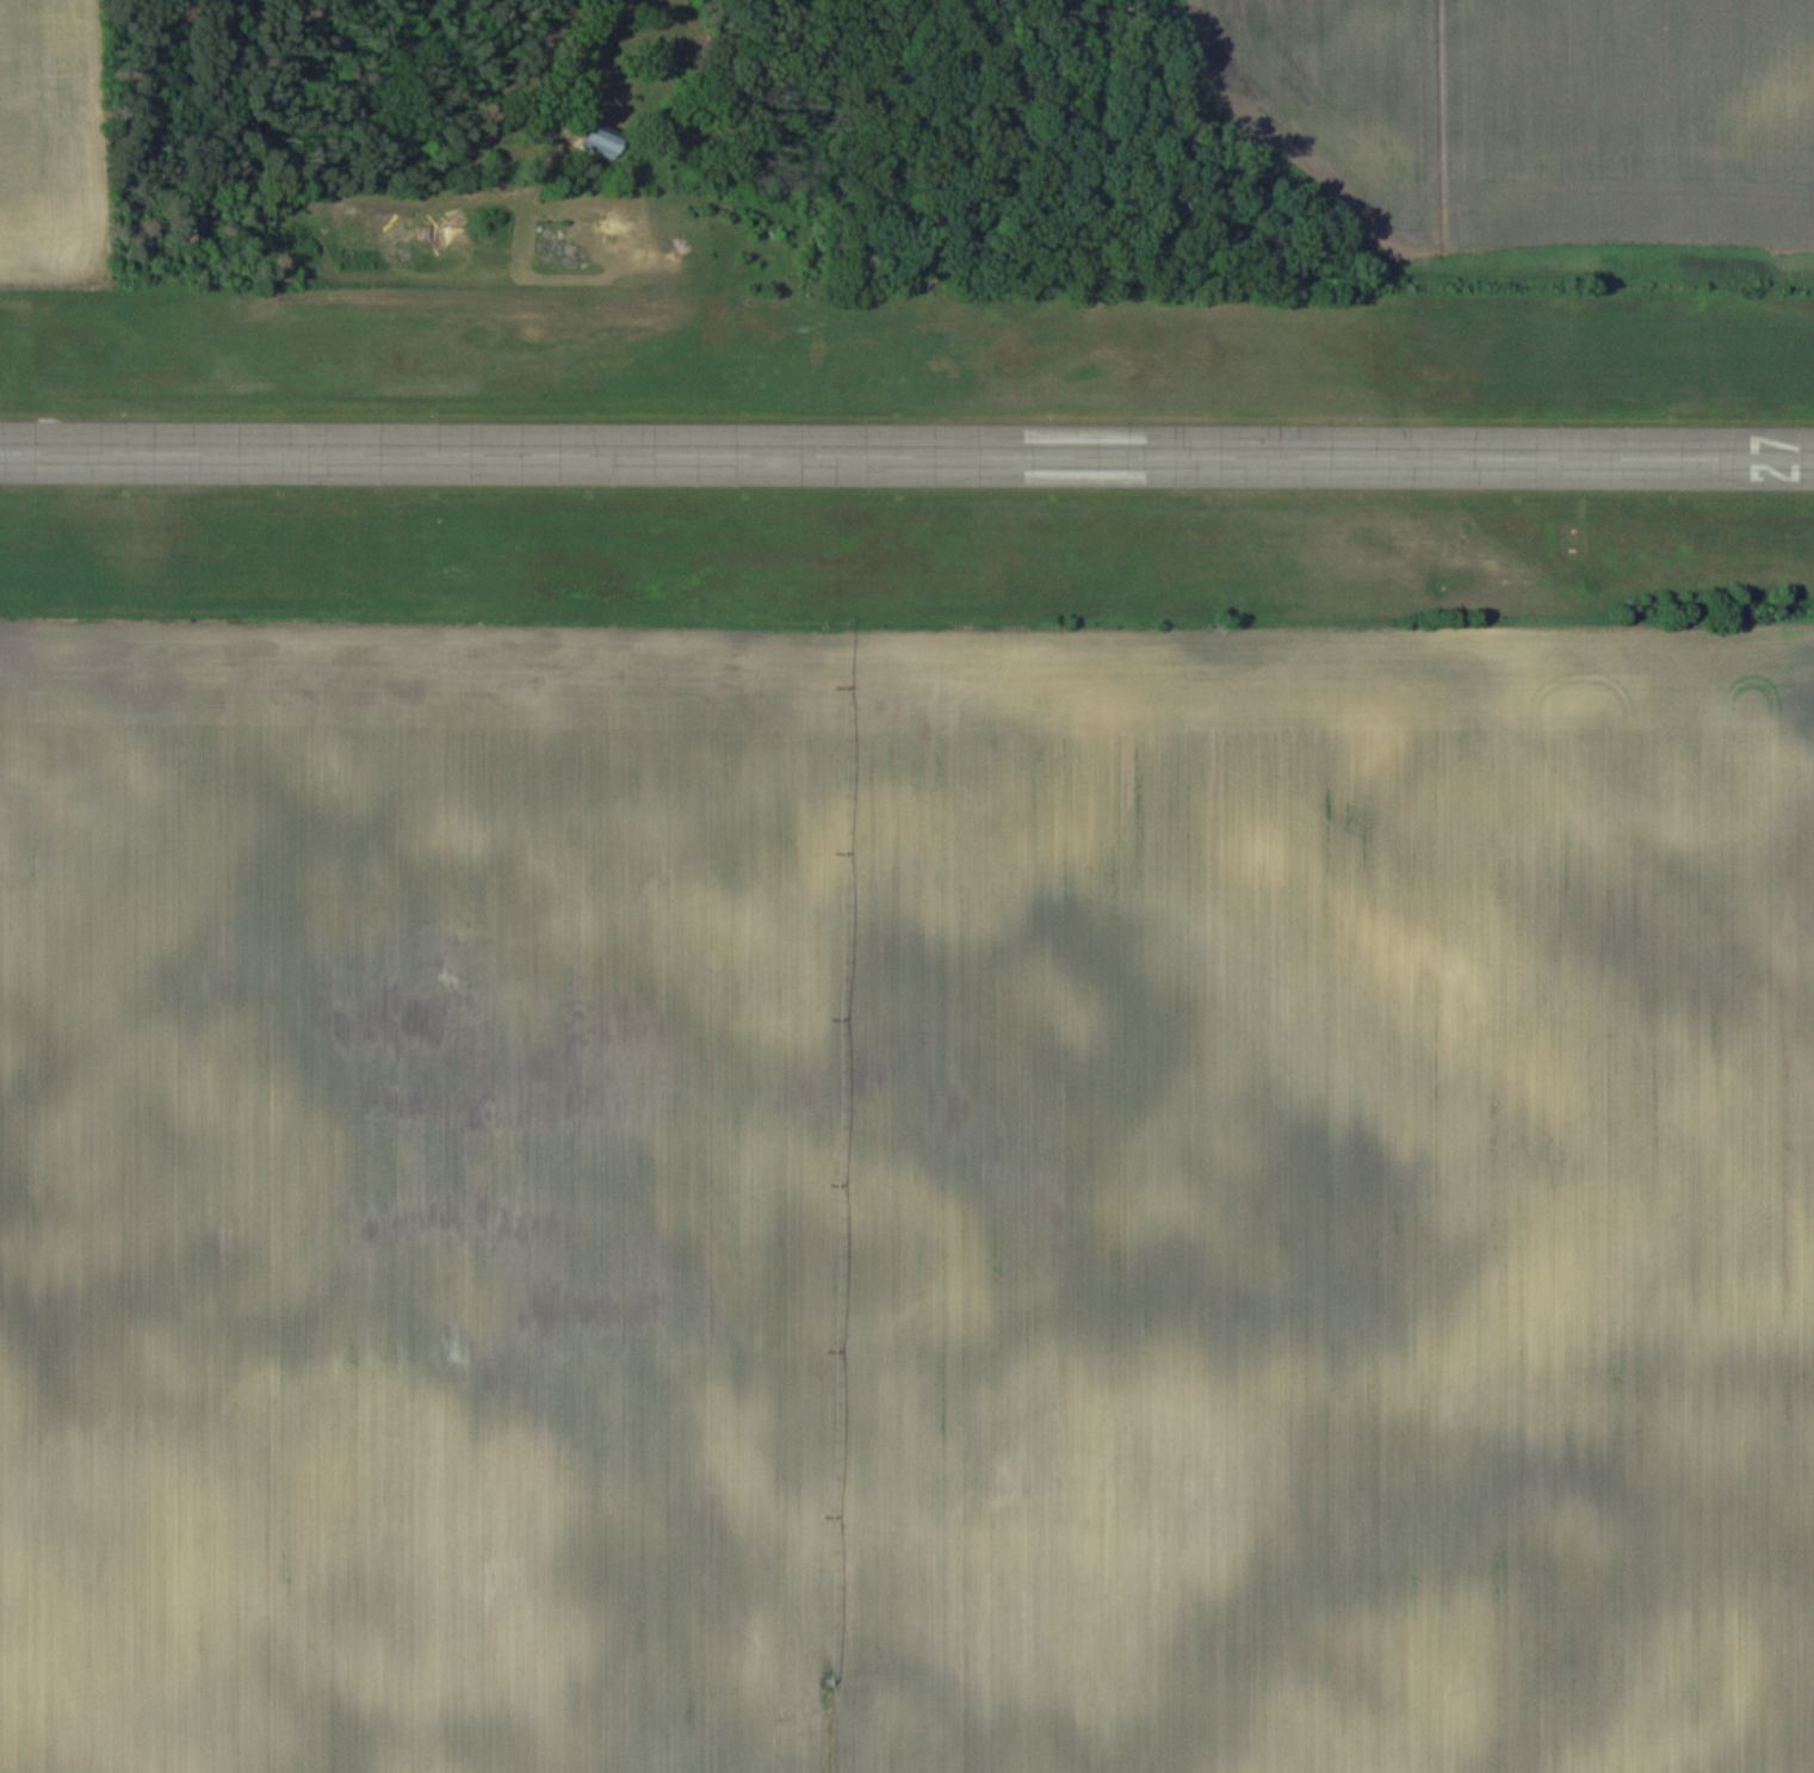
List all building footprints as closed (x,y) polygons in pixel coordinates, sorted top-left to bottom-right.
[(574,146),(609,158),(617,135),(582,123),(574,146)]
